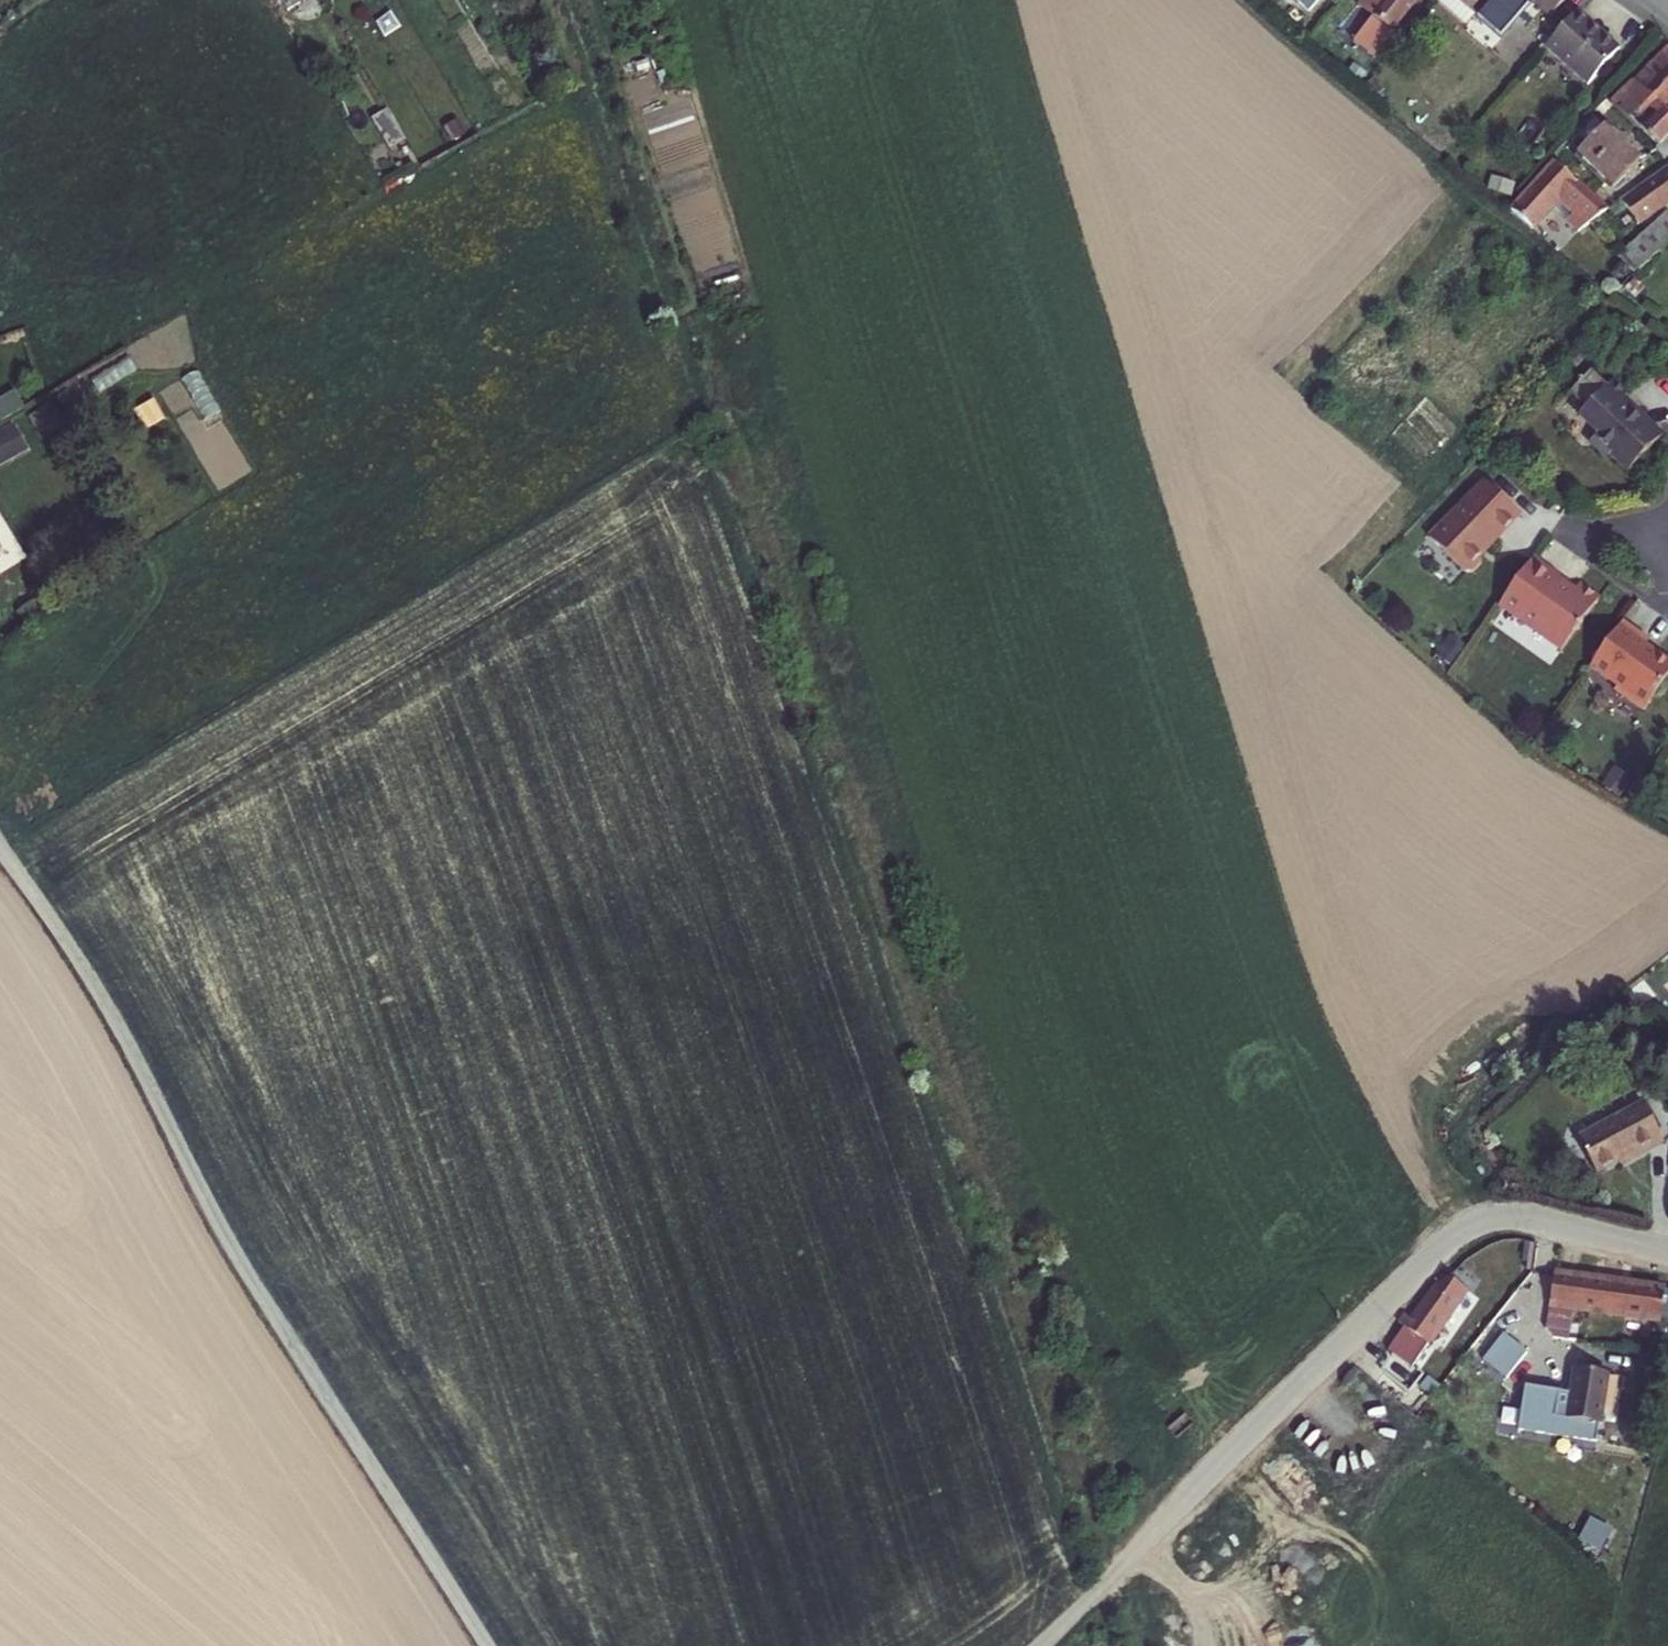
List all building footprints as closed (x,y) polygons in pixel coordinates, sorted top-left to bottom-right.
[(1315,12),(1326,0),(1302,0),(1315,12)] [(1379,50),(1422,0),(1363,0),(1358,6),(1375,21),(1356,44),(1372,58),(1379,50)] [(1480,18),(1496,0),(1459,0),(1480,18)] [(1553,16),(1566,0),(1534,0),(1553,16)] [(1549,46),(1591,82),(1621,48),(1580,11),(1549,46)] [(1648,66),(1667,85),(1667,45),(1648,66)] [(1667,112),(1667,85),(1648,66),(1636,80),(1666,109),(1667,112)] [(1667,155),(1667,112),(1666,109),(1636,80),(1615,102),(1659,144),(1656,148),(1665,158),(1667,155)] [(1614,186),(1642,156),(1606,123),(1579,153),(1614,186)] [(1579,229),(1609,208),(1559,163),(1517,208),(1536,226),(1554,207),(1579,229)] [(1667,202),(1667,169),(1612,206),(1627,230),(1667,202)] [(1658,254),(1667,244),(1667,210),(1640,237),(1658,254)] [(1635,276),(1658,254),(1640,237),(1619,258),(1635,276)] [(1576,359),(1584,366),(1595,354),(1587,346),(1576,359)] [(1636,406),(1634,407),(1624,398),(1632,389),(1617,376),(1612,381),(1595,366),(1574,389),(1591,404),(1584,412),(1603,430),(1598,434),(1599,442),(1608,450),(1616,450),(1624,458),(1628,453),(1638,462),(1666,432),(1639,406),(1636,406)] [(31,446),(16,422),(0,432),(0,466),(31,446)] [(1493,479),(1439,538),(1475,572),(1483,572),(1491,563),(1491,555),(1530,514),(1493,479)] [(1563,575),(1538,557),(1505,603),(1568,648),(1604,598),(1583,584),(1580,589),(1562,576),(1563,575)] [(1630,617),(1598,662),(1625,681),(1623,685),(1652,706),(1667,683),(1667,650),(1653,640),(1656,635),(1630,617)] [(1568,1124),(1584,1159),(1608,1149),(1610,1152),(1657,1131),(1636,1090),(1568,1124)] [(1460,1261),(1452,1268),(1452,1270),(1455,1275),(1459,1277),(1461,1277),(1469,1270),(1460,1261)] [(1448,1270),(1432,1282),(1410,1314),(1404,1310),(1399,1318),(1404,1322),(1388,1345),(1412,1362),(1465,1286),(1448,1270)] [(1559,1274),(1555,1304),(1664,1323),(1667,1303),(1667,1294),(1559,1274)] [(1531,1354),(1508,1333),(1498,1345),(1485,1360),(1507,1379),(1531,1354)] [(1518,1427),(1593,1446),(1610,1380),(1577,1372),(1571,1396),(1529,1385),(1518,1427)] [(1591,1516),(1583,1540),(1605,1547),(1613,1524),(1591,1516)]
